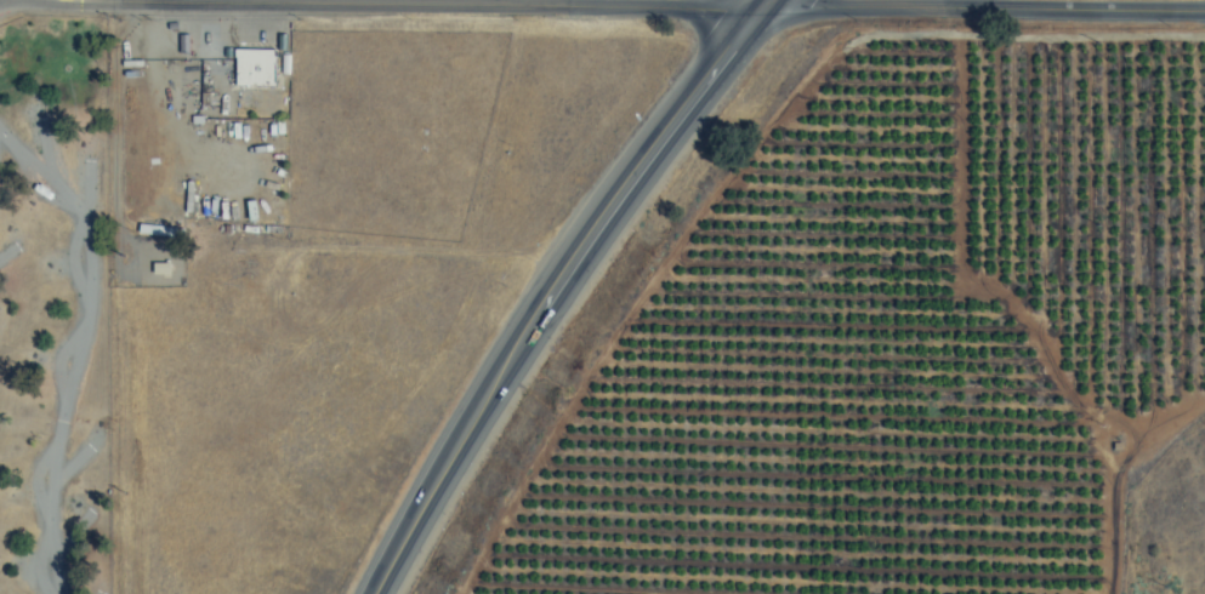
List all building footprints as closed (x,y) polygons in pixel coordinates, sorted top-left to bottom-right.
[(274,47),(234,47),(234,86),(274,86),(274,47)] [(49,590),(47,573),(38,574),(39,591),(49,590)]
